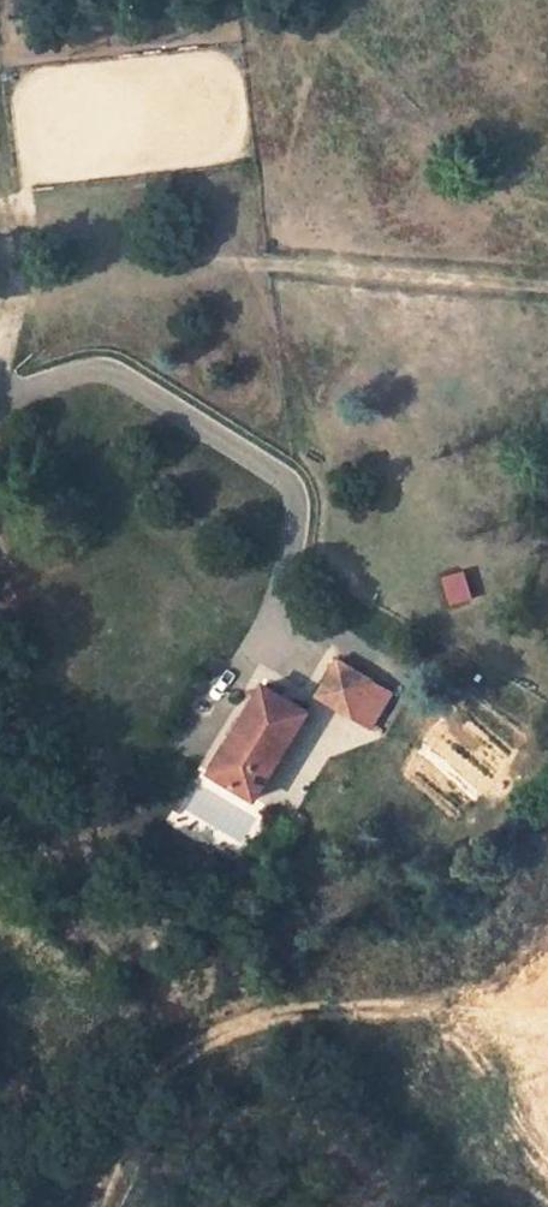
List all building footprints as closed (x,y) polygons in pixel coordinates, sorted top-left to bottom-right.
[(338,661),(317,695),(352,718),(373,683),(338,661)] [(263,685),(210,773),(253,799),(308,712),(263,685)]
